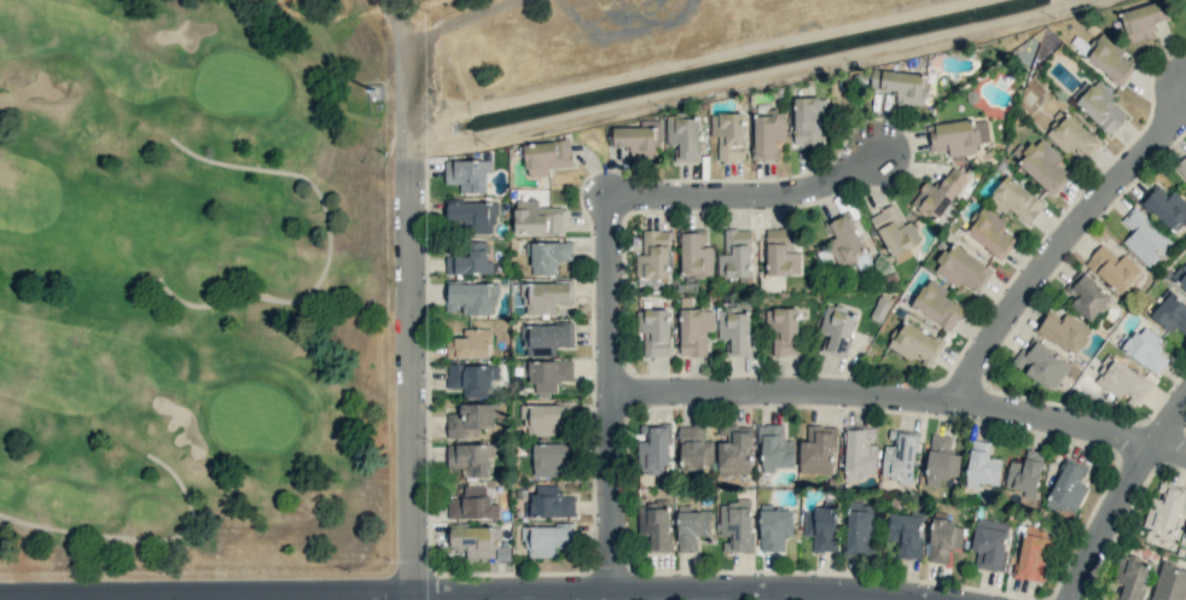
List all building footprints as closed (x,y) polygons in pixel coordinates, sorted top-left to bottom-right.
[(1149,25),(1169,19),(1163,0),(1162,0),(1120,12),(1130,43),(1153,36),(1149,25)] [(1121,84),(1136,64),(1121,54),(1125,49),(1102,34),(1084,60),(1121,84)] [(923,106),(928,76),(883,69),(880,89),(898,91),(896,102),(923,106)] [(1110,98),(1114,95),(1100,79),(1076,101),(1108,136),(1127,118),(1110,98)] [(823,145),(824,98),(794,97),(794,144),(823,145)] [(1046,135),(1066,154),(1075,144),(1088,155),(1100,142),(1067,111),(1046,135)] [(744,113),(711,114),(711,136),(717,136),(718,161),(745,160),(744,113)] [(786,114),(756,113),(754,157),(777,158),(778,142),(785,142),(786,114)] [(676,161),(698,161),(698,117),(667,117),(666,144),(676,144),(676,161)] [(931,151),(948,149),(949,156),(978,153),(977,142),(989,141),(987,119),(928,124),(931,151)] [(613,128),(614,147),(626,147),(626,159),(656,159),(656,145),(661,145),(661,120),(640,120),(640,127),(613,128)] [(1052,194),(1074,169),(1038,137),(1016,162),(1052,194)] [(549,167),(572,166),(570,140),(524,143),(526,176),(549,175),(549,167)] [(1175,167),(1185,179),(1185,156),(1175,167)] [(491,159),(445,160),(445,184),(462,184),(462,193),(487,193),(486,172),(492,172),(491,159)] [(969,177),(954,166),(937,189),(927,181),(911,205),(936,223),(969,177)] [(1027,224),(1044,206),(1010,174),(987,198),(1005,214),(1010,208),(1027,224)] [(1175,190),(1168,196),(1158,186),(1142,201),(1173,234),(1185,222),(1185,202),(1175,190)] [(562,207),(537,207),(537,200),(514,200),(513,233),(561,235),(562,207)] [(496,233),(496,203),(448,202),(447,225),(466,225),(466,232),(496,233)] [(869,217),(897,263),(912,255),(908,248),(921,240),(910,221),(906,223),(894,203),(869,217)] [(1133,232),(1123,242),(1148,267),(1173,244),(1135,205),(1121,220),(1133,232)] [(966,233),(1002,258),(1013,242),(999,232),(1006,222),(985,207),(966,233)] [(856,261),(860,271),(872,264),(846,213),(825,224),(833,238),(826,242),(840,269),(856,261)] [(801,252),(794,252),(794,228),(767,228),(767,275),(801,275),(801,252)] [(725,254),(718,254),(718,277),(751,276),(751,229),(724,230),(725,254)] [(670,230),(643,230),(643,254),(636,254),(636,278),(669,278),(670,230)] [(682,274),(713,273),(713,247),(704,247),(704,231),(681,231),(682,274)] [(446,255),(446,274),(493,274),(493,261),(487,261),(487,241),(471,241),(471,255),(446,255)] [(977,292),(993,271),(953,241),(932,269),(957,288),(962,281),(977,292)] [(573,242),(527,242),(527,255),(532,255),(532,275),(558,275),(558,261),(573,261),(573,242)] [(1124,254),(1119,260),(1102,244),(1085,262),(1120,295),(1142,271),(1124,254)] [(1172,278),(1185,290),(1185,263),(1172,278)] [(1110,297),(1079,273),(1066,290),(1077,297),(1071,305),(1091,321),(1110,297)] [(955,328),(964,306),(945,298),(949,288),(926,279),(912,311),(955,328)] [(524,314),(557,313),(557,304),(573,304),(573,281),(523,283),(524,314)] [(497,283),(447,283),(447,313),(460,313),(460,314),(496,315),(497,283)] [(1172,291),(1150,315),(1171,333),(1177,327),(1185,336),(1185,304),(1172,291)] [(821,352),(844,358),(856,313),(826,306),(819,332),(826,334),(821,352)] [(679,309),(681,356),(707,356),(706,331),(714,331),(713,308),(679,309)] [(765,308),(766,333),(773,333),(773,355),(799,355),(799,308),(765,308)] [(669,309),(637,310),(637,333),(644,333),(644,356),(670,356),(669,309)] [(750,354),(749,310),(718,311),(719,339),(731,339),(731,354),(750,354)] [(1092,330),(1066,313),(1062,319),(1050,311),(1037,330),(1075,355),(1092,330)] [(889,345),(926,369),(942,344),(906,320),(889,345)] [(573,325),(523,324),(523,355),(556,356),(556,346),(573,346),(573,325)] [(1169,359),(1157,350),(1164,340),(1141,324),(1123,350),(1158,375),(1169,359)] [(446,356),(491,357),(491,329),(464,329),(464,338),(447,337),(446,356)] [(1013,363),(1052,391),(1071,365),(1032,337),(1013,363)] [(1123,400),(1136,408),(1152,381),(1109,357),(1094,383),(1123,400)] [(573,361),(532,360),(531,392),(559,393),(559,380),(573,380),(573,361)] [(463,388),(463,398),(492,397),(491,379),(499,379),(498,364),(447,365),(448,388),(463,388)] [(500,403),(460,404),(461,413),(447,413),(447,435),(494,434),(494,417),(501,417),(500,403)] [(524,404),(523,433),(572,434),(572,405),(524,404)] [(671,424),(641,424),(641,439),(638,439),(638,475),(671,475),(671,424)] [(795,466),(794,440),(783,440),(782,424),(760,425),(761,472),(775,472),(775,467),(795,466)] [(714,441),(704,441),(704,425),(680,425),(680,469),(714,469),(714,441)] [(800,441),(799,473),(834,474),(835,426),(808,425),(807,441),(800,441)] [(845,478),(876,479),(877,445),(875,445),(876,428),(847,427),(845,478)] [(913,483),(919,433),(890,430),(889,443),(885,443),(881,479),(913,483)] [(960,455),(950,454),(951,435),(930,434),(927,485),(940,486),(941,477),(959,478),(960,455)] [(967,486),(977,487),(978,483),(999,485),(1002,459),(990,458),(991,442),(971,440),(967,486)] [(534,476),(566,475),(565,443),(534,444),(534,476)] [(462,477),(489,477),(489,455),(493,455),(493,444),(448,445),(448,468),(462,468),(462,477)] [(1010,461),(1005,490),(1037,495),(1044,452),(1026,449),(1024,464),(1010,461)] [(1073,517),(1088,487),(1081,483),(1088,469),(1068,458),(1045,503),(1073,517)] [(1143,528),(1177,536),(1185,501),(1185,489),(1160,482),(1157,495),(1152,494),(1143,528)] [(558,485),(536,485),(536,495),(528,495),(528,516),(575,516),(575,496),(558,496),(558,485)] [(447,497),(448,519),(498,518),(498,503),(489,503),(488,486),(464,487),(464,497),(447,497)] [(752,501),(721,501),(721,552),(752,552),(752,501)] [(638,502),(638,534),(651,534),(651,552),(670,552),(670,502),(638,502)] [(873,553),(874,503),(848,502),(847,552),(873,553)] [(679,505),(678,552),(697,552),(697,537),(712,537),(712,511),(690,510),(690,505),(679,505)] [(793,535),(793,505),(760,506),(761,551),(785,551),(784,535),(793,535)] [(837,508),(804,508),(805,536),(813,536),(814,552),(838,551),(837,508)] [(923,510),(911,510),(911,515),(890,514),(889,540),(897,541),(896,557),(921,559),(923,510)] [(974,568),(1003,572),(1009,522),(976,518),(972,552),(976,552),(974,568)] [(933,519),(927,560),(947,564),(950,548),(961,549),(965,524),(933,519)] [(524,526),(525,557),(557,557),(557,547),(575,547),(575,526),(524,526)] [(1052,531),(1025,526),(1016,577),(1043,582),(1052,531)] [(500,527),(450,527),(450,548),(467,548),(467,559),(510,559),(510,546),(500,546),(500,527)] [(1119,555),(1113,582),(1121,584),(1118,599),(1141,599),(1150,562),(1119,555)] [(1185,599),(1185,569),(1163,561),(1150,599),(1185,599)]
